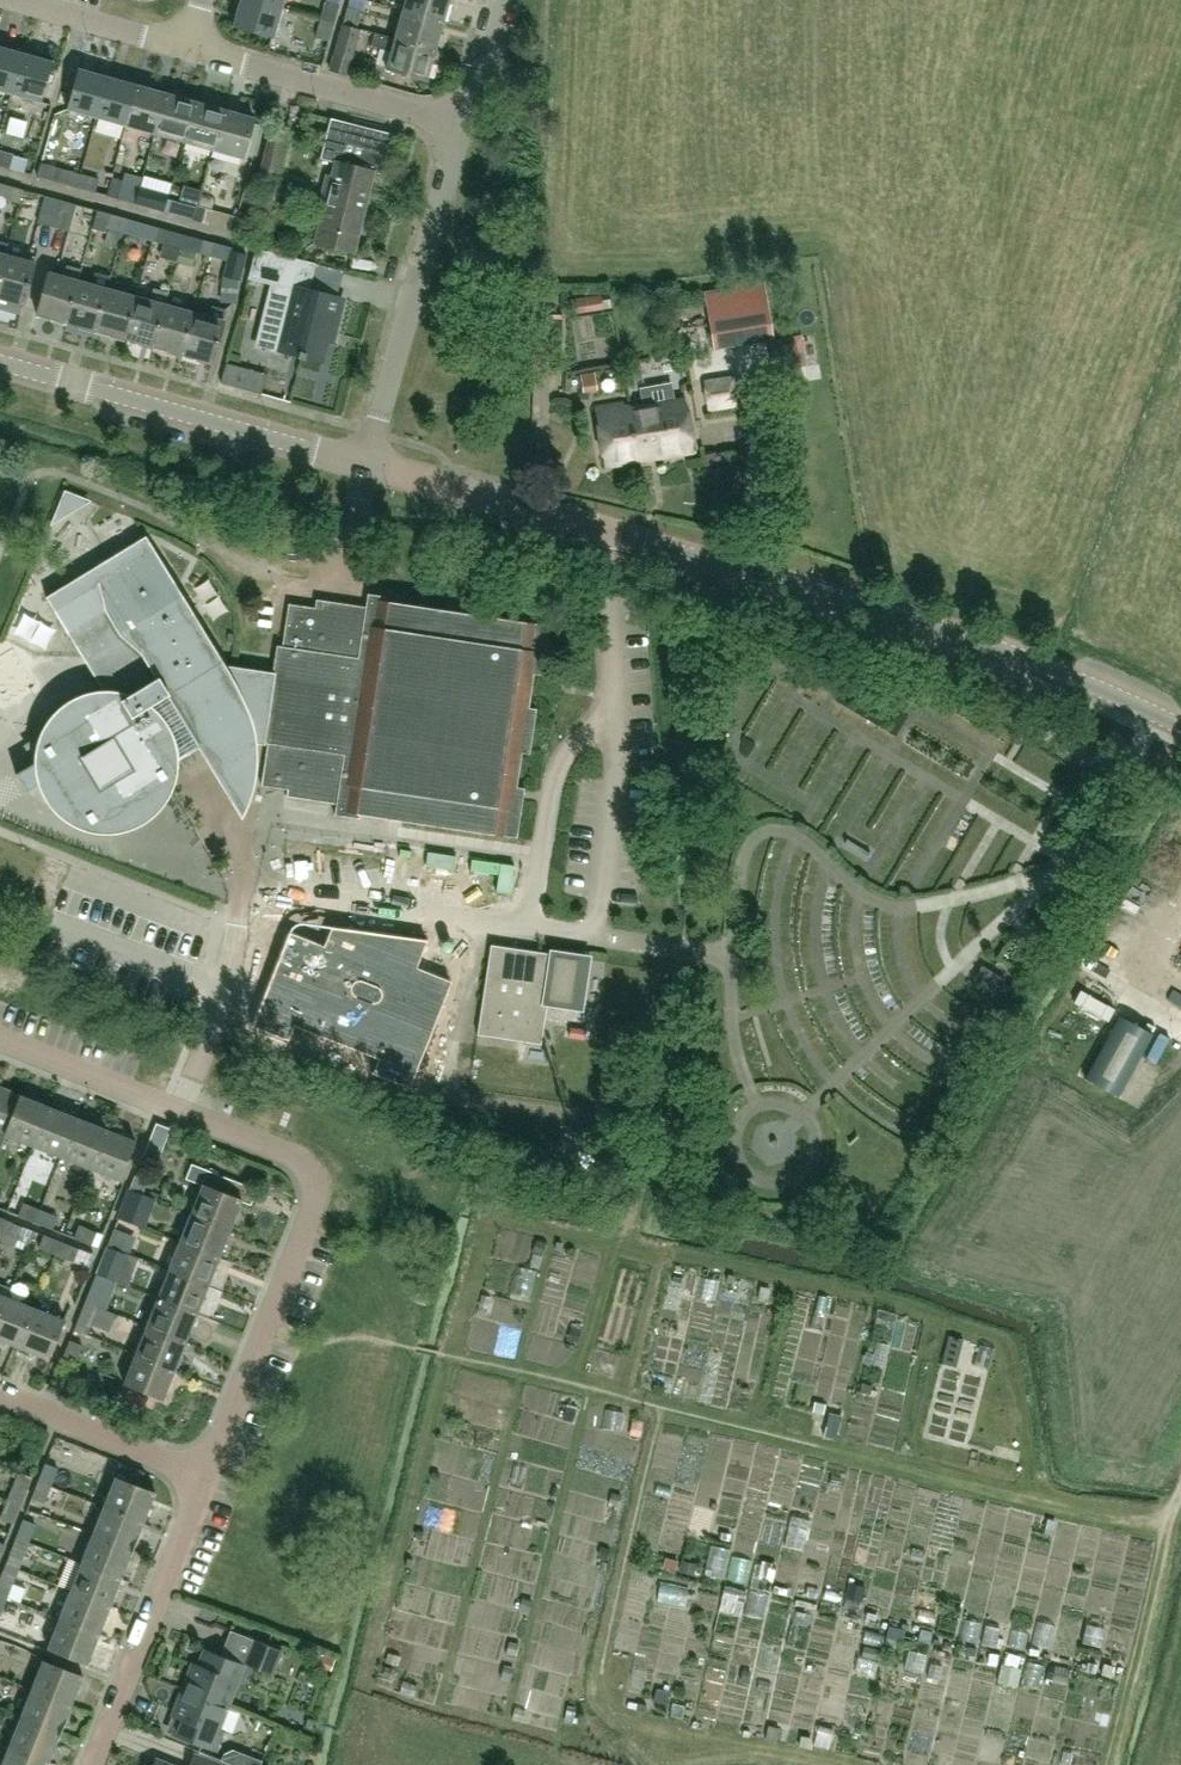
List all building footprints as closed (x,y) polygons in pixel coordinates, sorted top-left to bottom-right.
[(256,0),(242,0),(235,26),(275,37),(283,8),(256,0)] [(334,23),(339,4),(326,0),(325,0),(320,19),(334,23)] [(445,20),(450,0),(407,0),(404,9),(445,20)] [(356,27),(361,9),(347,5),(342,24),(356,27)] [(445,20),(404,9),(396,38),(437,49),(445,20)] [(329,40),(334,23),(320,19),(315,36),(329,40)] [(333,54),(334,54),(352,59),(361,28),(356,27),(342,24),(333,54)] [(437,49),(396,38),(376,32),(372,44),(392,50),(388,67),(428,78),(437,49)] [(23,53),(0,47),(0,87),(12,90),(23,53)] [(23,53),(12,90),(42,99),(53,61),(23,53)] [(99,113),(110,76),(79,68),(69,105),(99,113)] [(128,121),(138,84),(110,76),(99,113),(128,121)] [(155,129),(165,92),(138,84),(128,121),(155,129)] [(165,92),(155,129),(184,137),(195,100),(165,92)] [(195,100),(184,137),(214,145),(225,108),(195,100)] [(244,152),(245,152),(253,154),(259,132),(250,130),(254,116),(225,108),(214,145),(244,154),(244,152)] [(384,170),(394,130),(331,114),(320,155),(335,159),(331,173),(328,172),(319,205),(324,206),(315,239),(353,249),(374,168),(384,170)] [(269,128),(259,173),(276,177),(286,132),(269,128)] [(0,150),(0,165),(9,168),(14,153),(0,150)] [(65,165),(64,168),(63,168),(58,182),(78,187),(82,173),(77,172),(78,168),(65,165)] [(95,192),(95,191),(99,178),(82,173),(78,187),(95,192)] [(13,186),(0,182),(0,197),(9,200),(13,186)] [(126,185),(122,199),(134,203),(138,189),(126,185)] [(157,194),(138,189),(134,203),(153,208),(157,194)] [(37,222),(53,226),(60,199),(45,195),(37,222)] [(69,231),(76,204),(60,199),(53,226),(69,231)] [(178,200),(174,214),(193,219),(197,205),(178,200)] [(197,205),(193,219),(210,223),(214,209),(199,206),(197,205)] [(222,212),(218,226),(234,230),(238,216),(222,212)] [(110,213),(107,227),(122,231),(126,217),(110,213)] [(141,237),(145,222),(126,217),(122,231),(141,237)] [(163,242),(180,247),(184,234),(166,229),(163,242)] [(199,253),(203,239),(184,234),(180,247),(199,253)] [(329,331),(334,332),(343,298),(309,290),(315,262),(257,248),(249,278),(275,284),(260,344),(299,354),(298,357),(304,359),(305,355),(321,360),(329,331)] [(247,253),(230,249),(223,275),(240,280),(247,253)] [(0,270),(0,298),(23,304),(34,263),(4,254),(0,270)] [(66,320),(78,279),(81,269),(67,265),(64,276),(48,271),(36,312),(66,320)] [(94,329),(106,287),(109,275),(95,271),(92,283),(78,279),(66,320),(94,329)] [(764,282),(732,287),(705,291),(714,348),(773,339),(764,282)] [(124,337),(135,295),(106,287),(94,329),(124,337)] [(135,295),(124,337),(153,345),(164,303),(167,292),(153,288),(150,299),(135,295)] [(569,298),(572,314),(602,308),(599,293),(569,298)] [(182,353),(193,312),(164,303),(153,345),(182,353)] [(193,312),(182,353),(211,362),(223,320),(222,320),(225,309),(212,305),(209,316),(193,312)] [(563,315),(537,313),(533,370),(560,372),(563,315)] [(591,357),(610,356),(609,315),(567,317),(569,344),(591,343),(591,357)] [(806,366),(801,335),(770,340),(771,345),(769,348),(773,371),(776,373),(799,369),(801,367),(806,366)] [(221,382),(237,387),(241,372),(225,368),(221,382)] [(586,390),(599,388),(596,371),(583,373),(586,390)] [(709,407),(738,403),(733,376),(705,381),(709,407)] [(631,408),(639,458),(690,449),(682,400),(631,408)] [(639,458),(631,408),(624,409),(623,402),(597,406),(606,463),(639,458)] [(316,534),(299,532),(297,544),(314,546),(316,534)] [(27,791),(38,784),(43,795),(50,805),(58,814),(68,822),(79,828),(86,823),(92,832),(104,833),(116,832),(128,830),(140,825),(150,818),(159,810),(167,800),(172,789),(175,780),(167,766),(217,736),(255,742),(255,743),(256,743),(256,742),(268,743),(270,728),(260,726),(262,712),(267,713),(273,673),(226,666),(146,535),(46,597),(103,690),(92,691),(81,694),(71,699),(62,705),(53,713),(46,722),(41,732),(37,742),(41,749),(31,755),(35,761),(16,773),(27,791)] [(359,657),(283,646),(277,645),(273,673),(267,713),(262,712),(260,726),(270,728),(268,743),(262,785),(288,789),(287,796),(336,804),(334,815),(360,819),(361,813),(517,837),(524,787),(517,786),(522,753),(529,754),(537,708),(529,707),(533,672),(542,674),(549,625),(392,601),(393,597),(369,593),(367,607),(359,657)] [(359,657),(367,607),(313,600),(312,607),(289,604),(283,646),(359,657)] [(1065,824),(1075,801),(1064,796),(1053,818),(1065,824)] [(288,930),(252,1025),(289,1039),(294,1025),(378,1058),(372,1072),(410,1087),(451,980),(416,966),(429,938),(332,925),(323,945),(288,930)] [(573,957),(532,951),(531,960),(490,954),(489,960),(477,1034),(541,1044),(547,1006),(546,1006),(547,1001),(566,1004),(572,1005),(579,958),(573,957)] [(982,966),(973,980),(996,993),(1004,979),(982,966)] [(1154,1034),(1119,1015),(1084,1078),(1118,1097),(1154,1034)] [(569,1036),(584,1038),(585,1028),(571,1026),(569,1036)] [(22,1094),(0,1085),(0,1149),(6,1134),(22,1094)] [(34,1145),(50,1105),(22,1094),(6,1134),(34,1145)] [(62,1156),(78,1116),(50,1105),(34,1145),(62,1156)] [(90,1167),(106,1127),(78,1116),(62,1156),(90,1167)] [(106,1127),(90,1167),(118,1178),(134,1138),(106,1127)] [(588,1129),(573,1127),(570,1137),(587,1140),(588,1129)] [(190,1212),(231,1228),(242,1199),(224,1192),(230,1178),(192,1163),(186,1177),(202,1183),(190,1212)] [(150,1177),(136,1171),(130,1187),(143,1193),(150,1177)] [(130,1187),(122,1206),(136,1212),(143,1193),(130,1187)] [(35,1221),(41,1208),(23,1201),(18,1214),(35,1221)] [(41,1208),(35,1221),(53,1228),(58,1215),(41,1208)] [(180,1239),(220,1255),(231,1228),(190,1212),(180,1239)] [(18,1239),(23,1226),(23,1225),(6,1218),(1,1231),(18,1239)] [(92,1244),(97,1231),(79,1224),(74,1237),(92,1244)] [(128,1232),(114,1227),(107,1244),(121,1249),(128,1232)] [(57,1254),(62,1240),(44,1233),(39,1246),(57,1254)] [(169,1269),(208,1284),(220,1255),(180,1239),(168,1268),(169,1269)] [(75,1261),(80,1247),(62,1240),(57,1254),(75,1261)] [(100,1262),(114,1268),(121,1249),(107,1244),(100,1262)] [(492,1263),(467,1350),(508,1362),(533,1275),(492,1263)] [(627,1357),(639,1270),(610,1266),(598,1353),(627,1357)] [(675,1370),(671,1400),(725,1407),(727,1393),(754,1396),(759,1361),(757,1360),(760,1343),(743,1341),(749,1300),(720,1296),(721,1285),(698,1282),(699,1271),(668,1267),(659,1338),(655,1337),(652,1367),(675,1370)] [(208,1284),(169,1269),(168,1268),(157,1296),(198,1312),(208,1284)] [(110,1277),(96,1272),(85,1301),(98,1306),(110,1277)] [(0,1315),(0,1338),(20,1346),(36,1308),(8,1296),(0,1315)] [(146,1325),(186,1341),(198,1312),(157,1296),(145,1325),(146,1325)] [(78,1318),(74,1328),(87,1334),(92,1324),(98,1306),(85,1301),(78,1318)] [(36,1308),(20,1346),(48,1358),(64,1320),(36,1308)] [(186,1341),(146,1325),(145,1325),(135,1351),(175,1368),(186,1341)] [(521,1367),(539,1366),(538,1337),(520,1338),(521,1367)] [(70,1339),(62,1357),(76,1362),(83,1344),(70,1339)] [(552,1345),(545,1369),(567,1375),(573,1351),(552,1345)] [(175,1368),(135,1351),(123,1381),(164,1397),(175,1368)] [(882,1363),(885,1394),(906,1392),(903,1360),(882,1363)] [(139,1395),(132,1412),(150,1419),(157,1402),(139,1395)] [(579,1435),(550,1601),(592,1609),(598,1572),(593,1571),(616,1441),(579,1435)] [(35,1466),(43,1448),(30,1442),(29,1442),(22,1460),(35,1466)] [(52,1483),(58,1467),(45,1462),(39,1477),(52,1483)] [(32,1476),(31,1475),(18,1470),(7,1498),(20,1504),(32,1476)] [(104,1505),(145,1521),(156,1492),(115,1476),(104,1505)] [(479,1516),(485,1488),(429,1476),(423,1503),(420,1502),(390,1640),(399,1641),(395,1659),(387,1657),(385,1670),(436,1681),(472,1514),(479,1516)] [(47,1496),(51,1486),(52,1483),(39,1477),(31,1497),(45,1502),(47,1496)] [(13,1522),(20,1504),(7,1498),(0,1515),(0,1517),(13,1522)] [(145,1521),(104,1505),(93,1533),(133,1549),(145,1521)] [(37,1523),(23,1518),(16,1536),(30,1541),(37,1523)] [(792,1521),(781,1550),(800,1556),(810,1528),(792,1521)] [(93,1533),(81,1562),(122,1577),(133,1549),(93,1533)] [(9,1553),(23,1558),(30,1541),(16,1536),(9,1553)] [(722,1585),(729,1554),(708,1549),(701,1581),(722,1585)] [(70,1590),(111,1606),(122,1577),(81,1562),(70,1590)] [(652,1565),(650,1606),(669,1607),(670,1565),(652,1565)] [(756,1568),(753,1594),(769,1596),(772,1570),(756,1568)] [(850,1573),(846,1603),(863,1605),(867,1575),(850,1573)] [(11,1587),(14,1579),(1,1574),(0,1576),(0,1593),(8,1595),(11,1587)] [(473,1577),(456,1692),(503,1699),(506,1680),(498,1679),(504,1638),(512,1639),(516,1614),(497,1611),(501,1581),(473,1577)] [(111,1606),(70,1590),(59,1618),(100,1634),(111,1606)] [(740,1623),(746,1601),(722,1594),(716,1616),(740,1623)] [(744,1629),(782,1633),(783,1621),(763,1618),(764,1606),(746,1604),(744,1629)] [(100,1634),(59,1618),(48,1646),(88,1662),(100,1634)] [(976,1649),(979,1628),(962,1626),(959,1646),(976,1649)] [(1009,1636),(1003,1654),(1022,1660),(1028,1641),(1009,1636)] [(677,1668),(682,1641),(665,1638),(660,1664),(677,1668)] [(256,1642),(249,1661),(282,1673),(289,1655),(256,1642)] [(533,1646),(531,1677),(567,1678),(568,1647),(533,1646)] [(182,1688),(225,1705),(242,1664),(204,1649),(197,1665),(192,1663),(182,1688)] [(325,1663),(332,1666),(335,1658),(328,1656),(325,1663)] [(84,1677),(43,1660),(32,1689),(72,1705),(84,1677)] [(1029,1671),(1029,1683),(1066,1684),(1066,1671),(1029,1671)] [(918,1713),(933,1715),(939,1685),(923,1683),(918,1713)] [(225,1705),(182,1688),(172,1713),(178,1715),(172,1730),(215,1747),(222,1729),(217,1727),(225,1705)] [(21,1717),(61,1733),(72,1705),(32,1689),(21,1717)] [(154,1735),(159,1725),(137,1714),(132,1724),(154,1735)] [(9,1745),(50,1761),(61,1733),(21,1717),(9,1745)] [(813,1755),(833,1754),(831,1735),(812,1736),(813,1755)] [(9,1745),(1,1764),(48,1764),(50,1761),(9,1745)] [(233,1749),(224,1752),(221,1759),(237,1764),(243,1764),(247,1754),(233,1749)] [(193,1752),(188,1764),(225,1764),(193,1752)]
